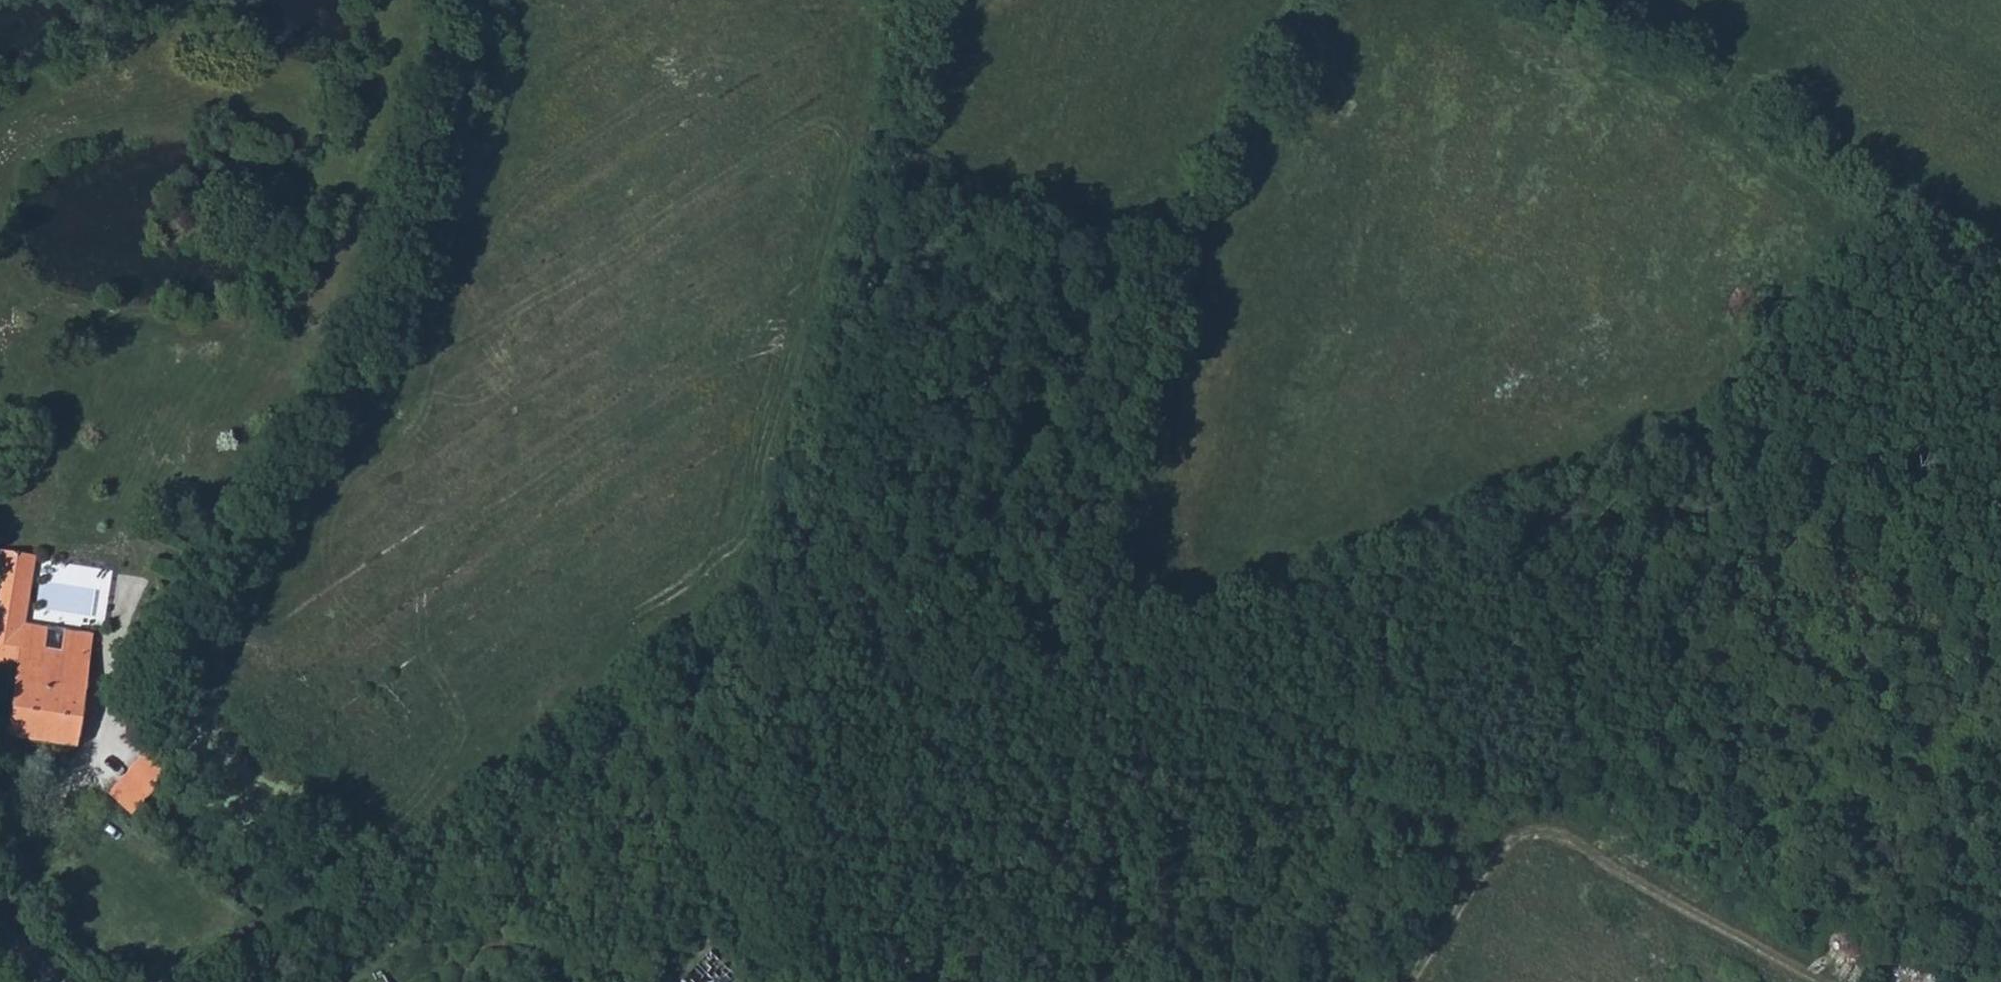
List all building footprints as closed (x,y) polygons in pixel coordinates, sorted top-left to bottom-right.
[(9,644),(16,645),(29,543),(0,539),(0,614),(12,615),(9,644)] [(9,644),(12,615),(0,614),(0,642),(9,644)] [(0,642),(0,649),(8,651),(9,644),(0,642)] [(75,746),(87,655),(16,645),(15,652),(3,735),(75,746)] [(131,759),(104,789),(125,808),(152,777),(131,759)]
